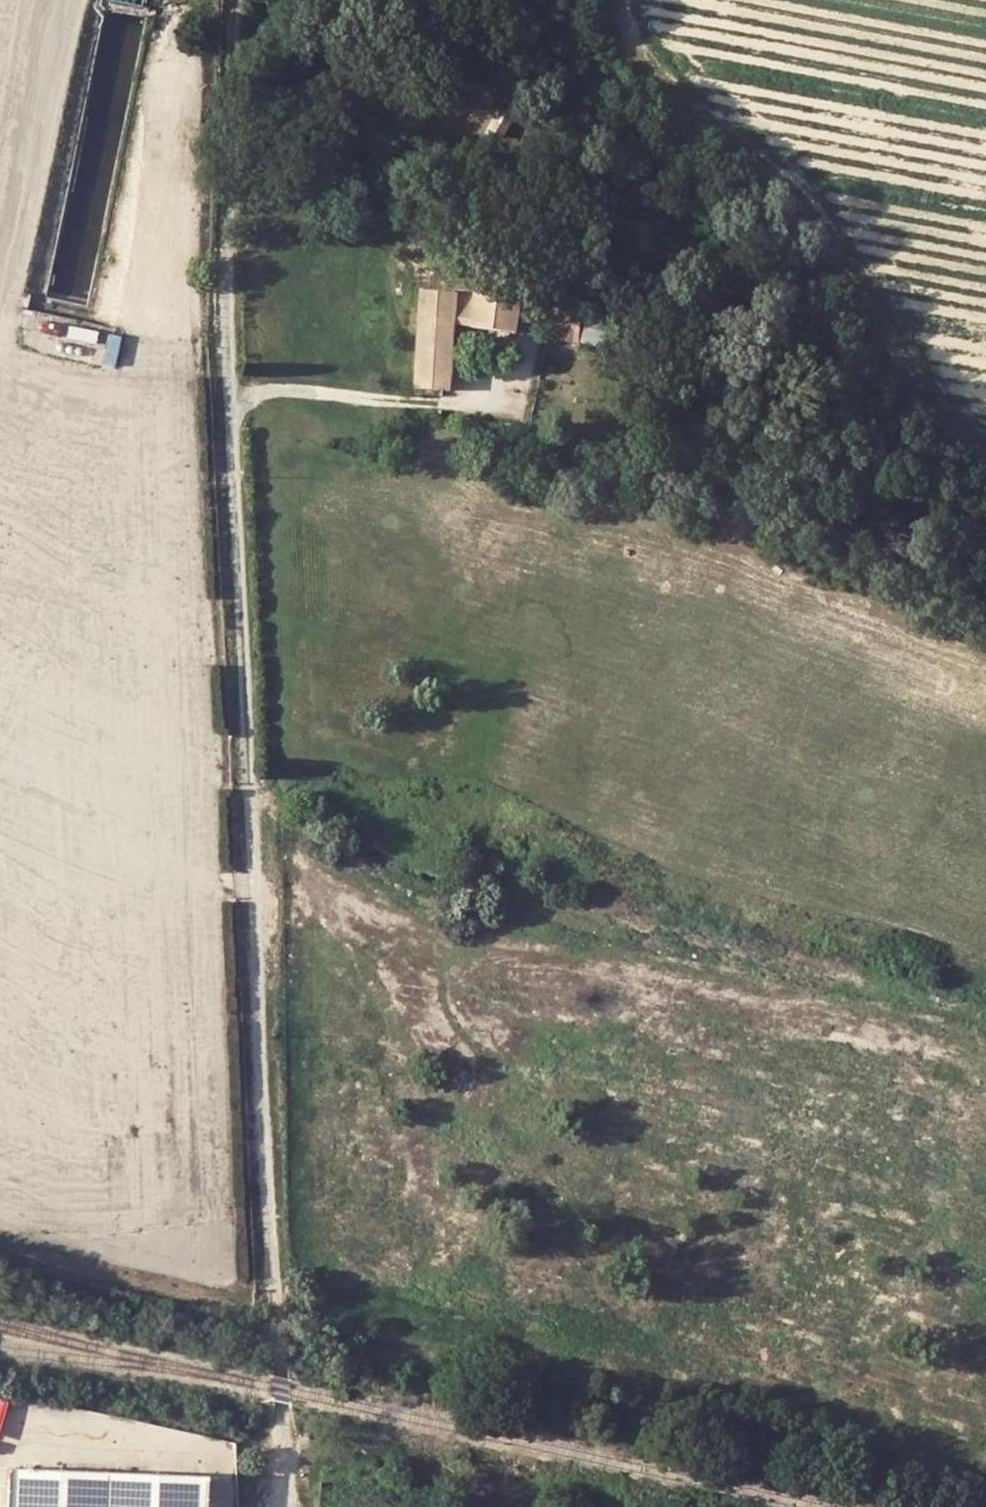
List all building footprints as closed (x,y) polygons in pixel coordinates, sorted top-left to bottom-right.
[(516,118),(499,109),(486,133),(502,142),(516,118)] [(513,333),(520,303),(499,299),(500,294),(494,292),(493,299),(475,296),(470,325),(485,329),(501,332),(513,333)] [(418,392),(449,393),(453,320),(470,325),(475,296),(422,293),(418,392)] [(549,337),(579,342),(582,317),(553,309),(549,337)] [(9,1506),(205,1506),(207,1475),(12,1465),(9,1506)]
